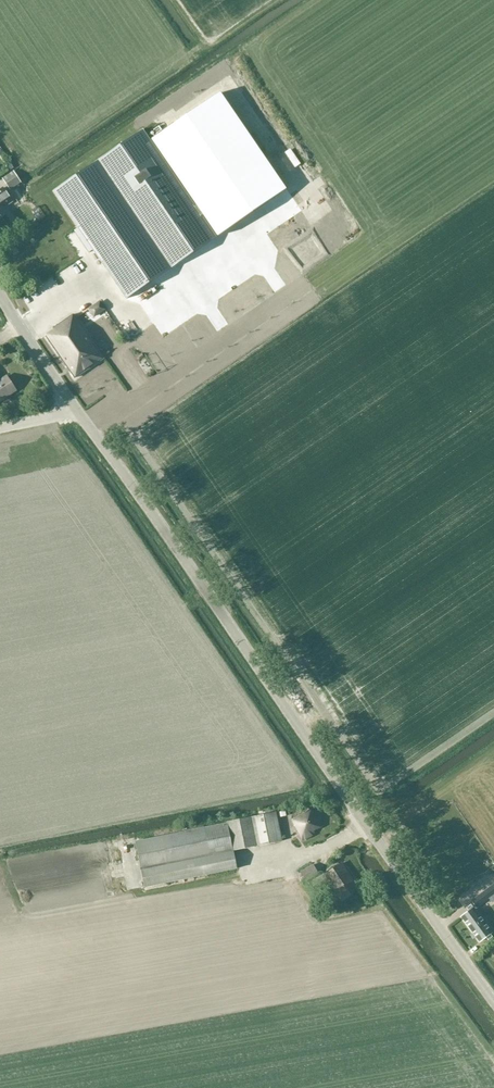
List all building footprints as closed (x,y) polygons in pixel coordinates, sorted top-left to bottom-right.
[(162,121),(153,129),(157,134),(166,127),(162,121)] [(125,299),(214,238),(140,130),(51,191),(125,299)] [(21,183),(13,172),(2,179),(10,191),(21,183)] [(7,213),(3,207),(10,202),(1,188),(0,189),(0,218),(7,213)] [(213,201),(223,215),(230,210),(220,196),(213,201)] [(76,230),(63,239),(69,248),(76,243),(78,246),(84,241),(76,230)] [(213,298),(225,292),(220,281),(207,287),(213,298)] [(92,335),(112,322),(108,314),(109,313),(99,298),(77,312),(92,335)] [(73,377),(102,358),(73,315),(51,330),(52,331),(46,336),(73,377)] [(16,390),(8,376),(0,381),(0,400),(16,390)] [(312,831),(318,827),(309,810),(292,820),(295,825),(293,826),(301,841),(313,834),(312,831)] [(276,813),(227,822),(136,842),(145,888),(194,878),(237,869),(233,852),(282,841),(276,813)] [(343,899),(356,889),(348,877),(349,876),(340,863),(325,873),(343,899)] [(306,882),(318,874),(313,864),(300,872),(306,882)] [(474,909),(490,897),(485,890),(469,902),(474,909)] [(488,931),(473,910),(469,913),(468,912),(460,918),(477,941),(486,935),(485,933),(488,931)]
